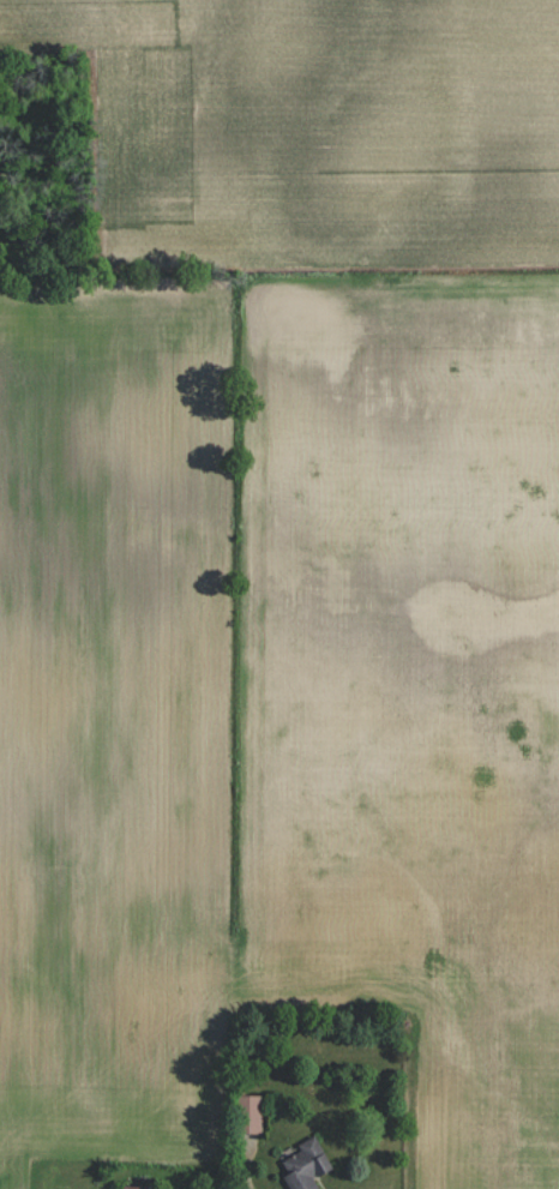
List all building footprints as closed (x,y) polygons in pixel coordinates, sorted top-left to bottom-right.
[(263,1132),(263,1094),(245,1094),(244,1131),(263,1132)] [(315,1134),(299,1144),(301,1149),(283,1159),(290,1172),(284,1176),(291,1188),(321,1188),(314,1177),(333,1167),(315,1134)]
